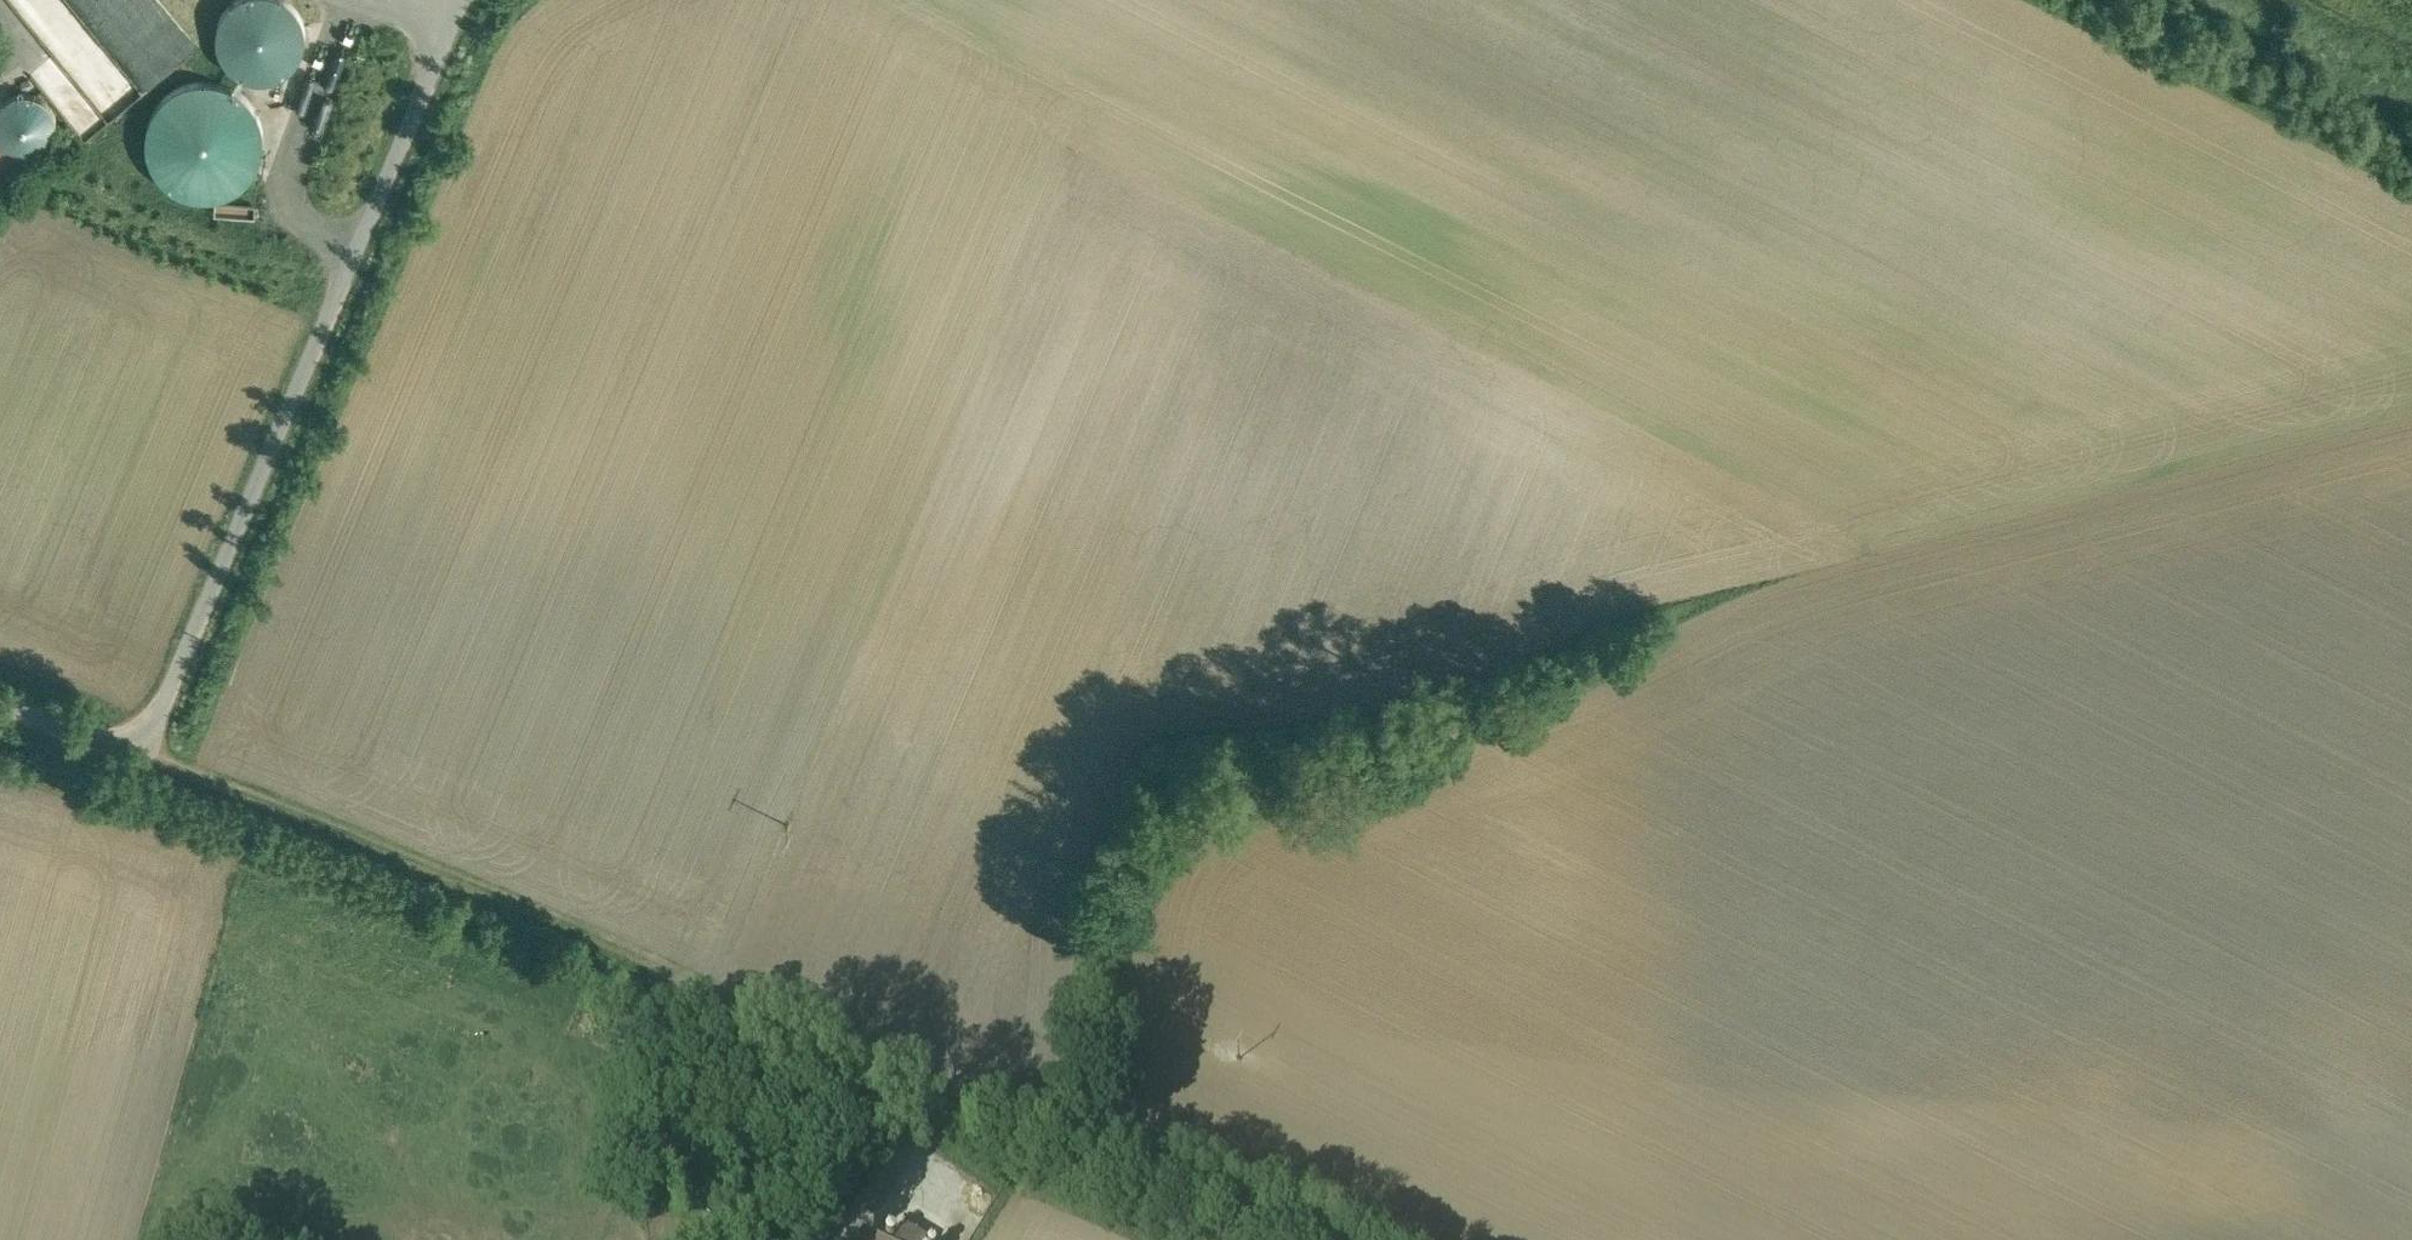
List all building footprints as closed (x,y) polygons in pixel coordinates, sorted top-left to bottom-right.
[(95,111),(137,80),(130,71),(142,62),(130,45),(109,60),(65,0),(14,0),(95,111)] [(306,35),(302,19),(292,4),(285,0),(238,0),(229,6),(220,21),(217,38),(221,55),(231,69),(246,78),(263,81),(280,77),(294,67),(303,53),(306,35)] [(162,99),(151,115),(145,133),(145,153),(152,171),(164,186),(180,196),(199,201),(219,199),(237,191),(251,177),(261,160),(263,140),(260,121),(250,103),(235,91),(216,83),(197,82),(178,88),(162,99)] [(58,126),(55,113),(48,103),(37,96),(25,94),(12,97),(2,104),(0,107),(0,146),(3,150),(14,157),(26,159),(38,156),(49,149),(56,138),(58,126)] [(886,1236),(887,1238),(888,1239),(896,1239),(897,1238),(898,1236),(897,1234),(896,1232),(894,1231),(892,1230),(890,1231),(888,1232),(887,1234),(886,1236)] [(862,1239),(881,1239),(867,1232),(862,1239)]
